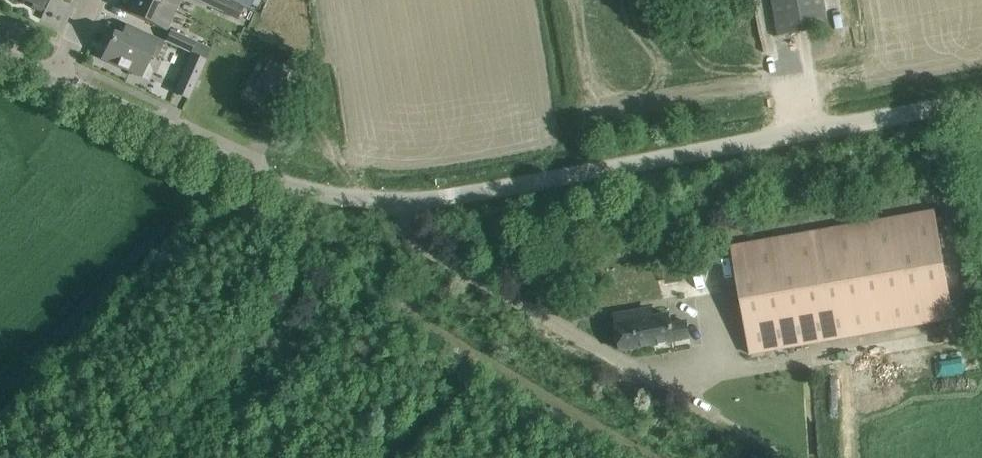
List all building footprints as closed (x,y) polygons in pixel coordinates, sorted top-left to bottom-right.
[(45,9),(49,0),(26,0),(45,9)] [(175,10),(153,0),(135,0),(129,13),(166,30),(175,10)] [(175,10),(179,0),(153,0),(175,10)] [(223,12),(228,0),(198,0),(223,12)] [(825,7),(824,0),(773,0),(779,35),(828,27),(825,7)] [(152,71),(147,60),(150,54),(155,56),(163,40),(133,26),(128,38),(114,32),(102,58),(148,79),(152,71)] [(190,53),(196,41),(170,29),(165,41),(190,53)] [(188,98),(205,59),(192,53),(175,92),(188,98)] [(269,60),(258,84),(281,94),(291,70),(269,60)] [(954,317),(938,229),(935,209),(732,245),(751,353),(954,317)] [(680,266),(663,269),(665,279),(681,276),(680,266)] [(621,349),(689,337),(686,321),(671,324),(669,314),(635,320),(634,311),(615,314),(621,349)]
